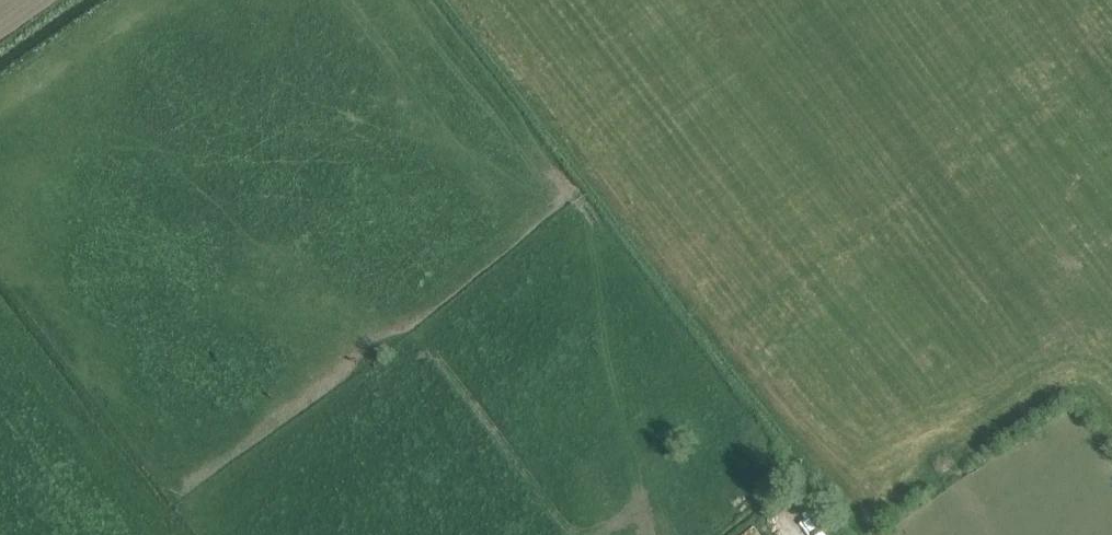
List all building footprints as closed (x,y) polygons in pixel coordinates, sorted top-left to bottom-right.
[(810,502),(797,511),(813,534),(831,534),(810,502)]
